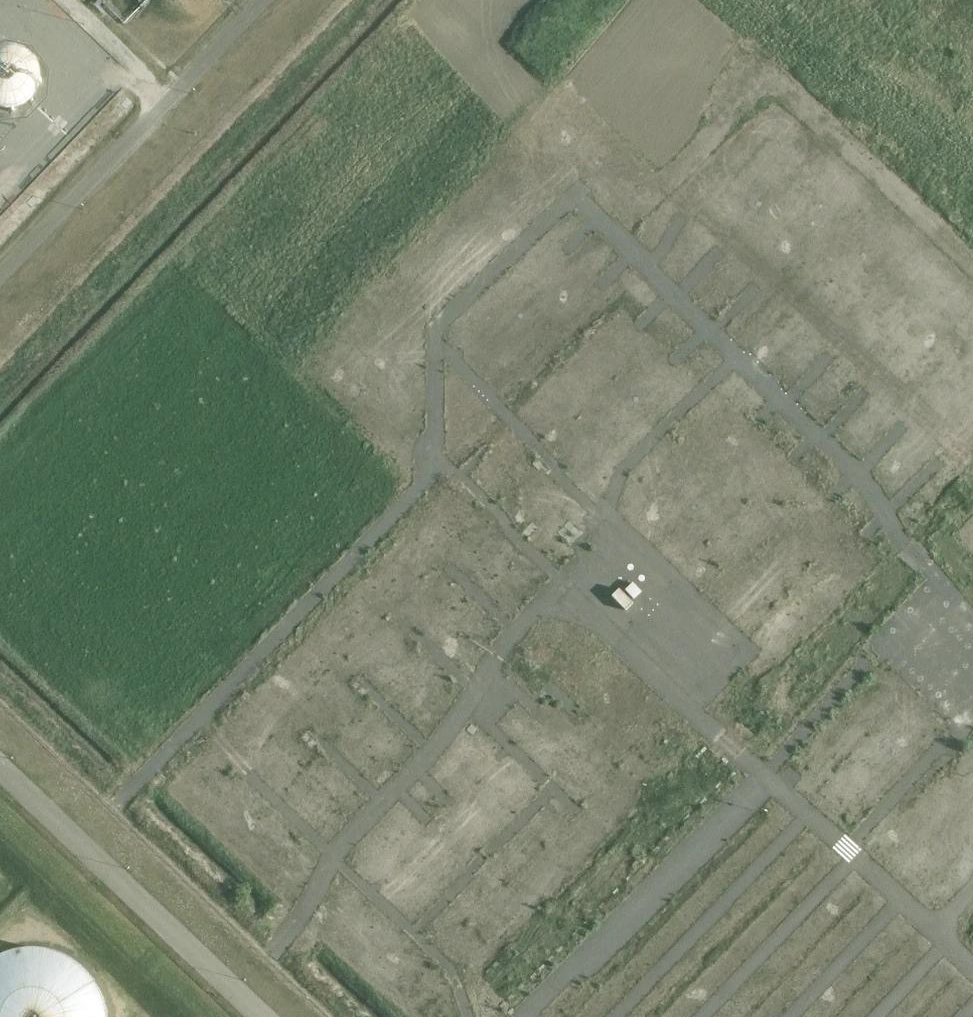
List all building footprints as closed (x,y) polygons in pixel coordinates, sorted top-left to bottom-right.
[(36,81),(35,74),(33,68),(30,63),(25,57),(21,53),(15,50),(8,48),(3,48),(0,48),(0,113),(2,114),(8,113),(15,111),(21,108),(25,104),(30,99),(33,93),(35,86),(36,81)] [(102,1013),(98,999),(91,986),(83,976),(77,971),(71,966),(60,960),(45,955),(30,953),(15,955),(0,960),(0,1016),(103,1016),(102,1013)]
